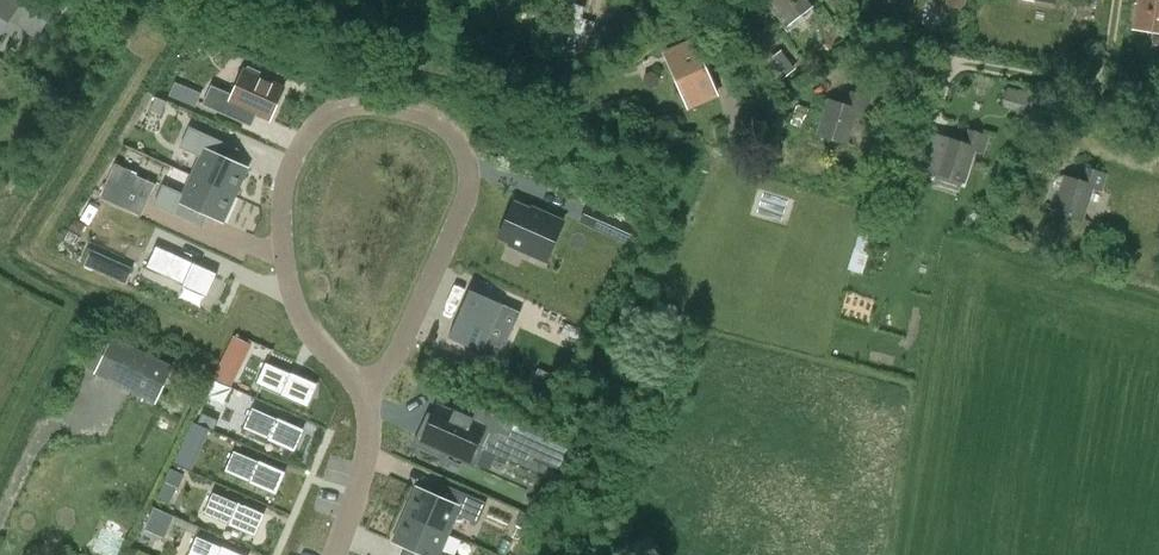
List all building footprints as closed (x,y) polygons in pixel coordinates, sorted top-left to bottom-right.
[(19,0),(0,0),(0,30),(19,0)] [(21,4),(45,19),(54,5),(45,0),(24,0),(21,4)] [(781,22),(812,0),(765,0),(781,22)] [(946,5),(965,8),(966,0),(947,0),(946,5)] [(1135,29),(1158,33),(1158,0),(1139,0),(1135,29)] [(563,45),(584,53),(594,23),(574,16),(563,45)] [(692,43),(664,56),(688,108),(716,95),(715,94),(701,63),(692,43)] [(233,95),(211,86),(203,105),(251,127),(257,114),(270,120),(284,89),(261,79),(263,74),(248,68),(246,72),(244,71),(233,95)] [(198,106),(204,91),(178,79),(172,94),(198,106)] [(816,136),(847,146),(858,112),(866,113),(871,94),(851,89),(846,103),(828,98),(816,136)] [(156,97),(150,111),(161,116),(167,103),(156,97)] [(190,128),(181,148),(201,157),(192,176),(236,196),(248,169),(233,162),(238,150),(190,128)] [(987,134),(969,128),(964,140),(946,134),(934,173),(965,186),(975,151),(982,151),(987,134)] [(1077,179),(1063,174),(1052,211),(1083,223),(1094,187),(1100,189),(1105,170),(1082,163),(1077,179)] [(115,164),(100,198),(141,216),(155,185),(136,176),(137,174),(115,164)] [(164,186),(154,206),(203,228),(209,216),(224,222),(236,196),(192,176),(184,195),(164,186)] [(546,261),(563,222),(542,213),(541,215),(514,203),(499,238),(526,250),(525,252),(546,261)] [(613,236),(628,242),(635,227),(619,221),(613,236)] [(156,246),(147,267),(207,294),(217,273),(156,246)] [(116,279),(122,266),(91,252),(85,265),(116,279)] [(470,291),(448,339),(481,353),(502,305),(470,291)] [(113,339),(95,372),(155,402),(173,368),(113,339)] [(218,367),(214,376),(213,378),(214,378),(231,386),(240,368),(223,360),(222,360),(218,367)] [(265,363),(256,384),(307,406),(317,385),(265,363)] [(539,371),(531,388),(553,398),(561,381),(539,371)] [(426,415),(415,441),(445,455),(447,451),(472,463),(482,441),(510,453),(514,443),(537,453),(544,437),(472,405),(467,416),(455,411),(452,409),(451,411),(435,404),(430,416),(426,415)] [(252,408),(243,429),(294,451),(303,430),(252,408)] [(219,421),(202,413),(198,423),(214,431),(219,421)] [(204,443),(210,429),(193,421),(187,435),(204,443)] [(234,451),(224,472),(276,494),(285,473),(234,451)] [(179,488),(185,475),(171,469),(166,482),(179,488)] [(417,489),(405,516),(448,535),(457,516),(477,525),(486,505),(437,483),(432,495),(417,489)] [(213,493),(204,514),(255,536),(264,515),(213,493)] [(521,512),(515,525),(526,530),(532,517),(521,512)] [(393,543),(405,548),(421,554),(443,554),(440,554),(448,535),(405,516),(393,543)] [(189,554),(240,554),(197,536),(189,554)]
